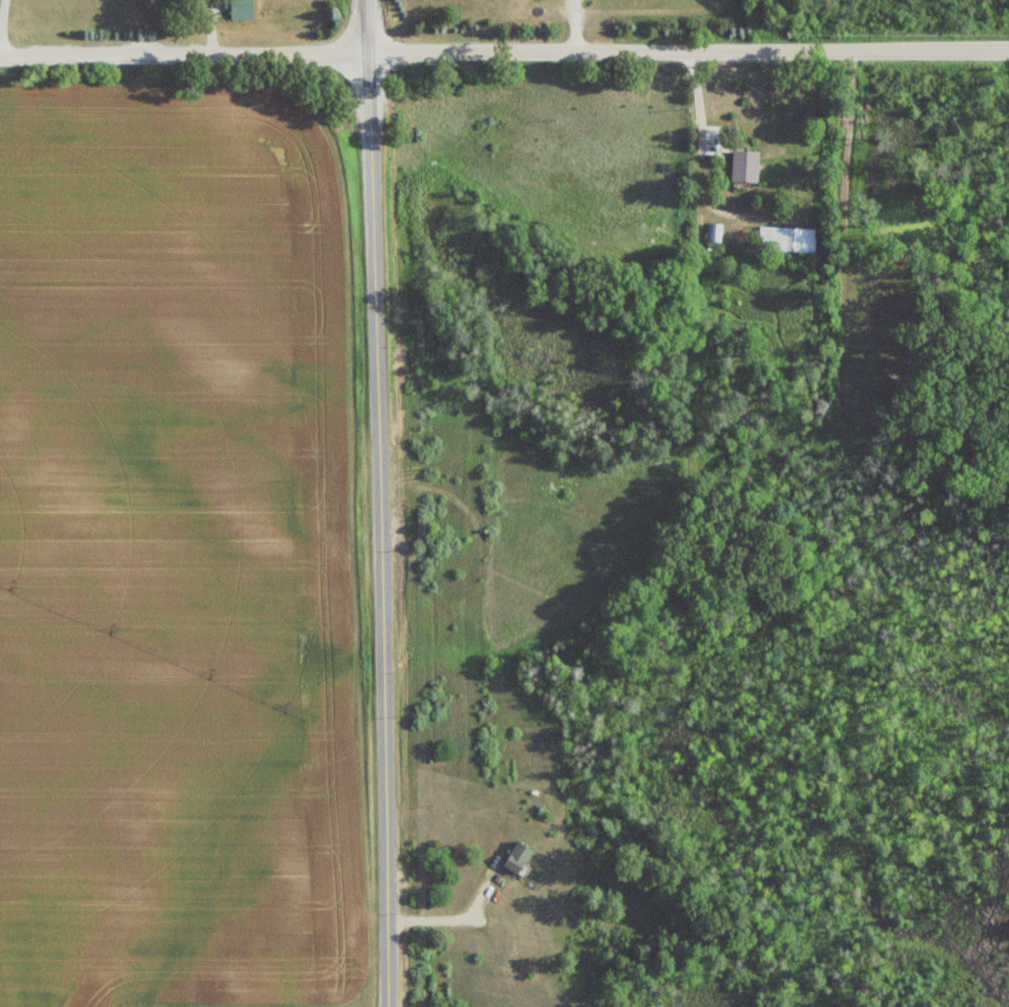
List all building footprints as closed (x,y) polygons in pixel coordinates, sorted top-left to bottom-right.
[(256,21),(256,0),(230,0),(230,21),(256,21)] [(759,148),(732,147),(731,178),(758,179),(759,148)] [(723,225),(711,225),(711,242),(723,242),(723,225)] [(818,229),(762,228),(762,252),(817,253),(818,229)] [(507,867),(525,877),(538,850),(520,841),(507,867)]
